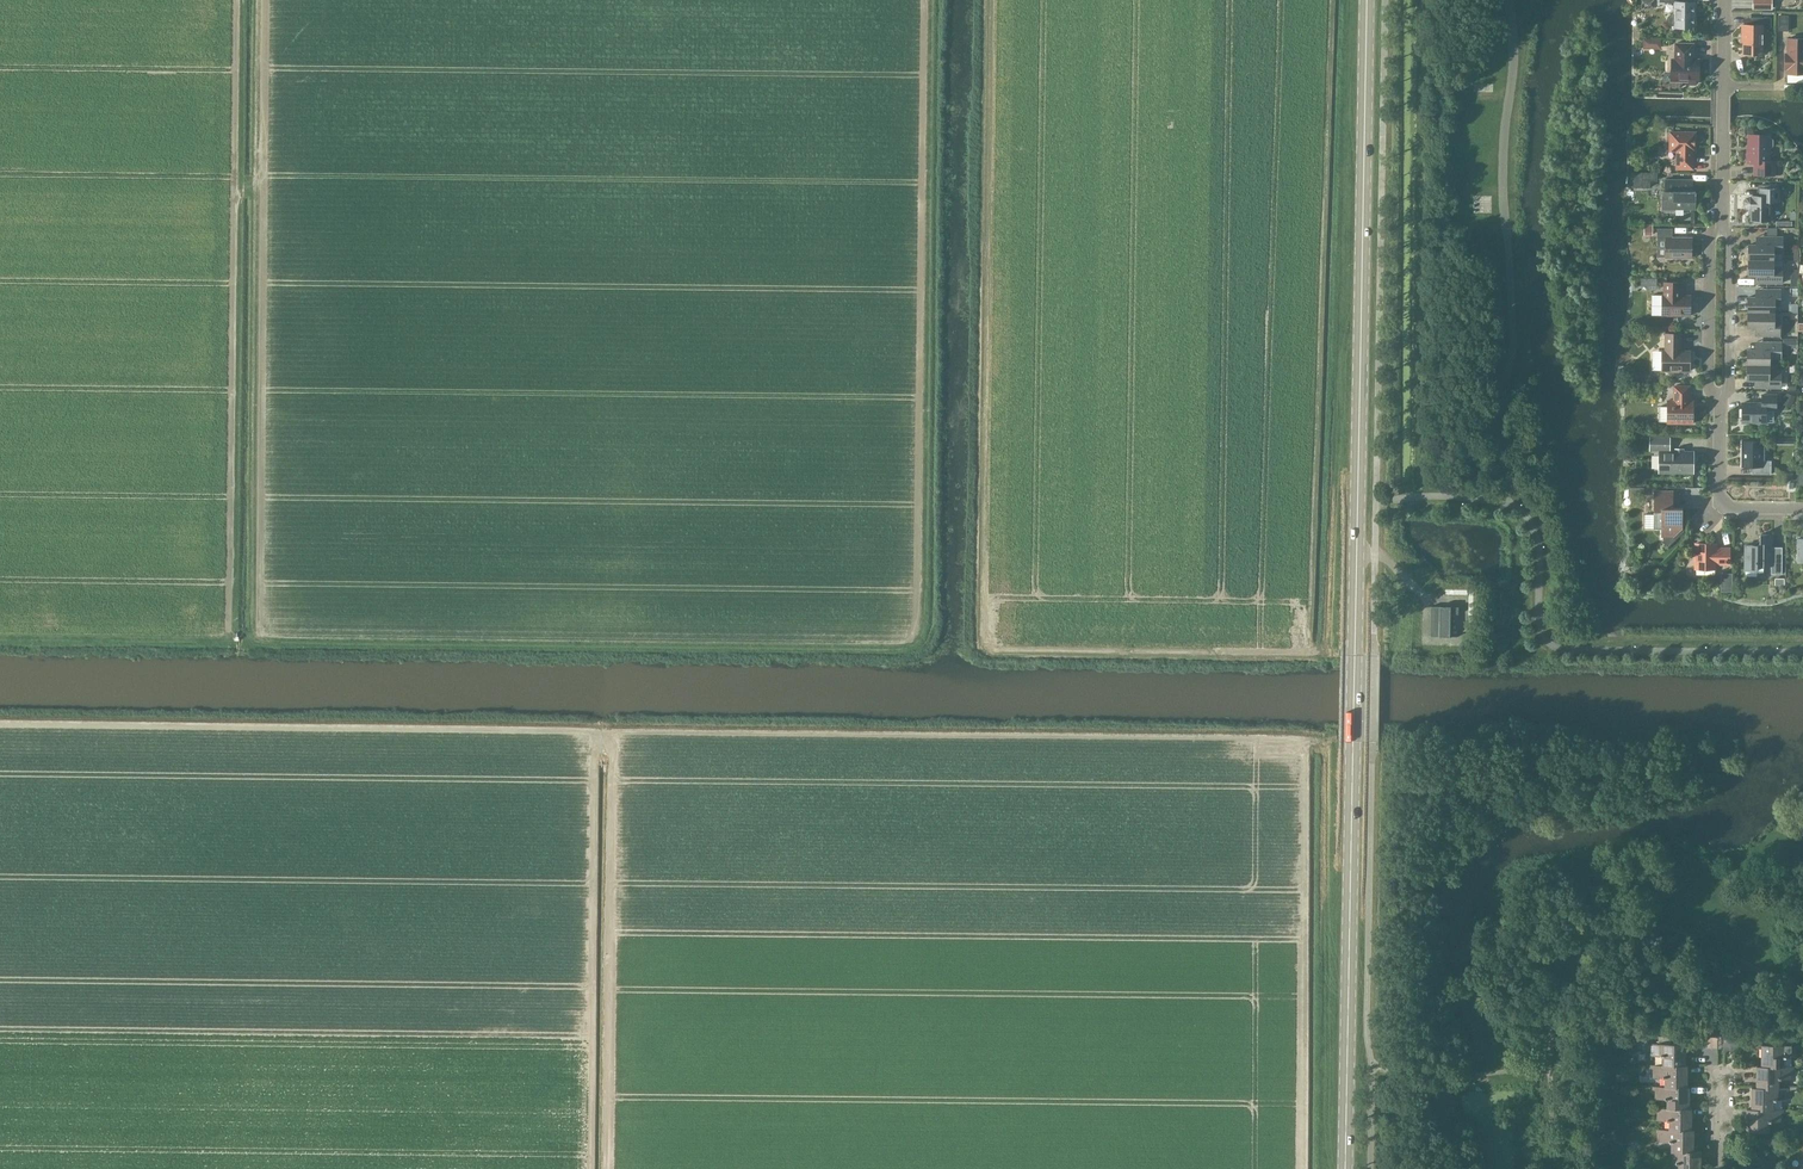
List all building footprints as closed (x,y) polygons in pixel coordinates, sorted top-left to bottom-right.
[(1672,24),(1674,24),(1674,27),(1695,27),(1695,2),(1684,2),(1684,0),(1659,0),(1659,2),(1675,2),(1674,14),(1672,14),(1671,15),(1670,16),(1669,17),(1669,18),(1669,19),(1669,20),(1669,21),(1669,22),(1670,23),(1671,24),(1672,24)] [(1754,8),(1771,8),(1771,0),(1754,0),(1754,8)] [(1778,15),(1778,31),(1788,31),(1788,15),(1778,15)] [(1771,17),(1752,17),(1752,24),(1742,24),(1742,35),(1743,35),(1743,54),(1762,54),(1763,27),(1771,27),(1771,17)] [(1785,69),(1787,69),(1787,74),(1802,74),(1802,38),(1788,38),(1787,60),(1785,59),(1785,69)] [(1671,59),(1671,81),(1689,81),(1689,84),(1696,84),(1696,81),(1699,81),(1699,59),(1693,59),(1693,43),(1675,43),(1675,59),(1671,59)] [(1676,169),(1693,169),(1693,151),(1696,151),(1696,132),(1670,132),(1669,151),(1677,151),(1676,169)] [(1747,152),(1747,163),(1754,163),(1754,175),(1774,175),(1774,161),(1769,161),(1769,147),(1772,147),(1773,146),(1773,140),(1772,138),(1770,138),(1770,136),(1759,136),(1759,134),(1748,134),(1748,145),(1749,145),(1749,152),(1747,152)] [(1648,188),(1648,181),(1657,181),(1657,172),(1641,172),(1641,188),(1648,188)] [(1662,191),(1662,211),(1674,211),(1674,209),(1695,209),(1695,199),(1693,196),(1692,196),(1692,180),(1665,179),(1665,191),(1662,191)] [(1749,209),(1750,209),(1751,209),(1751,220),(1770,220),(1770,201),(1779,201),(1779,185),(1761,184),(1761,196),(1751,196),(1751,197),(1750,197),(1748,197),(1747,198),(1746,199),(1745,199),(1745,200),(1745,201),(1744,201),(1744,202),(1744,203),(1744,204),(1744,205),(1744,206),(1745,206),(1746,207),(1747,208),(1748,209),(1749,209)] [(1657,228),(1657,238),(1666,238),(1666,257),(1691,257),(1691,238),(1672,238),(1672,228),(1657,228)] [(1748,259),(1773,260),(1773,253),(1782,253),(1782,237),(1756,237),(1756,244),(1748,244),(1748,259)] [(1773,267),(1773,260),(1748,259),(1748,275),(1756,275),(1756,283),(1782,283),(1782,267),(1773,267)] [(1690,315),(1691,295),(1681,295),(1681,282),(1664,282),(1664,295),(1662,295),(1662,315),(1690,315)] [(1748,312),(1774,312),(1774,305),(1780,305),(1780,289),(1756,289),(1756,297),(1748,297),(1748,312)] [(1774,319),(1774,312),(1748,312),(1747,327),(1755,327),(1755,335),(1780,335),(1780,319),(1774,319)] [(1662,370),(1690,371),(1690,351),(1681,351),(1681,333),(1665,333),(1665,351),(1662,351),(1662,370)] [(1638,334),(1630,340),(1636,348),(1644,342),(1638,334)] [(1747,364),(1769,365),(1769,358),(1781,358),(1781,342),(1755,342),(1755,350),(1747,350),(1747,364)] [(1769,371),(1769,365),(1747,364),(1747,379),(1755,379),(1755,387),(1781,387),(1781,372),(1769,371)] [(1667,400),(1667,423),(1693,423),(1693,400),(1689,400),(1690,386),(1674,386),(1674,400),(1667,400)] [(1742,403),(1742,422),(1751,422),(1752,424),(1758,424),(1759,422),(1766,422),(1766,412),(1768,410),(1776,410),(1776,395),(1761,394),(1761,403),(1742,403)] [(1651,438),(1651,449),(1669,449),(1669,438),(1651,438)] [(1763,442),(1741,441),(1741,466),(1752,466),(1752,474),(1771,474),(1771,460),(1763,460),(1763,442)] [(1663,453),(1663,471),(1665,471),(1666,472),(1671,472),(1673,471),(1692,471),(1692,453),(1663,453)] [(1654,491),(1653,529),(1661,529),(1661,536),(1663,536),(1662,541),(1668,546),(1684,531),(1682,529),(1682,508),(1673,508),(1673,491),(1654,491)] [(1771,571),(1782,571),(1782,547),(1772,547),(1772,534),(1760,534),(1760,545),(1745,545),(1745,570),(1757,570),(1757,565),(1771,565),(1771,571)] [(1693,554),(1693,560),(1696,561),(1696,568),(1715,569),(1715,563),(1729,564),(1730,548),(1720,548),(1720,549),(1715,549),(1715,543),(1696,543),(1696,552),(1693,554)] [(1458,636),(1451,636),(1450,636),(1450,614),(1458,615),(1458,607),(1430,607),(1430,636),(1458,637),(1458,636)] [(1685,1065),(1685,1043),(1648,1043),(1648,1046),(1651,1046),(1651,1055),(1663,1055),(1663,1064),(1663,1065),(1685,1065)] [(1798,1048),(1798,1045),(1798,1044),(1761,1044),(1761,1065),(1761,1066),(1784,1066),(1783,1066),(1784,1057),(1796,1057),(1796,1048),(1798,1048)] [(1663,1065),(1663,1064),(1650,1064),(1650,1067),(1653,1067),(1653,1077),(1665,1077),(1665,1086),(1687,1086),(1687,1065),(1685,1065),(1663,1065)] [(1761,1066),(1761,1065),(1756,1065),(1756,1087),(1779,1087),(1778,1087),(1779,1078),(1791,1078),(1791,1069),(1794,1069),(1794,1066),(1783,1066),(1784,1066),(1761,1066)] [(1665,1086),(1652,1086),(1652,1089),(1655,1089),(1655,1098),(1667,1098),(1667,1107),(1667,1108),(1689,1108),(1689,1086),(1687,1086),(1665,1086)] [(1756,1087),(1752,1087),(1751,1108),(1773,1109),(1774,1099),(1786,1100),(1786,1090),(1788,1090),(1788,1087),(1778,1087),(1779,1087),(1756,1087)] [(1667,1108),(1667,1107),(1655,1107),(1654,1110),(1657,1110),(1657,1119),(1669,1120),(1669,1129),(1691,1129),(1691,1108),(1689,1108),(1667,1108)] [(1773,1109),(1751,1108),(1747,1108),(1746,1131),(1769,1131),(1769,1121),(1781,1121),(1781,1112),(1783,1112),(1783,1109),(1773,1109)] [(1669,1129),(1657,1129),(1657,1132),(1659,1132),(1659,1141),(1671,1141),(1671,1150),(1671,1151),(1694,1151),(1693,1150),(1694,1129),(1691,1129),(1669,1129)] [(1671,1150),(1663,1150),(1663,1153),(1666,1153),(1666,1163),(1678,1163),(1678,1168),(1700,1168),(1701,1151),(1693,1150),(1694,1151),(1671,1151),(1671,1150)] [(1772,1161),(1763,1161),(1763,1167),(1739,1167),(1739,1168),(1772,1168),(1772,1161)]
